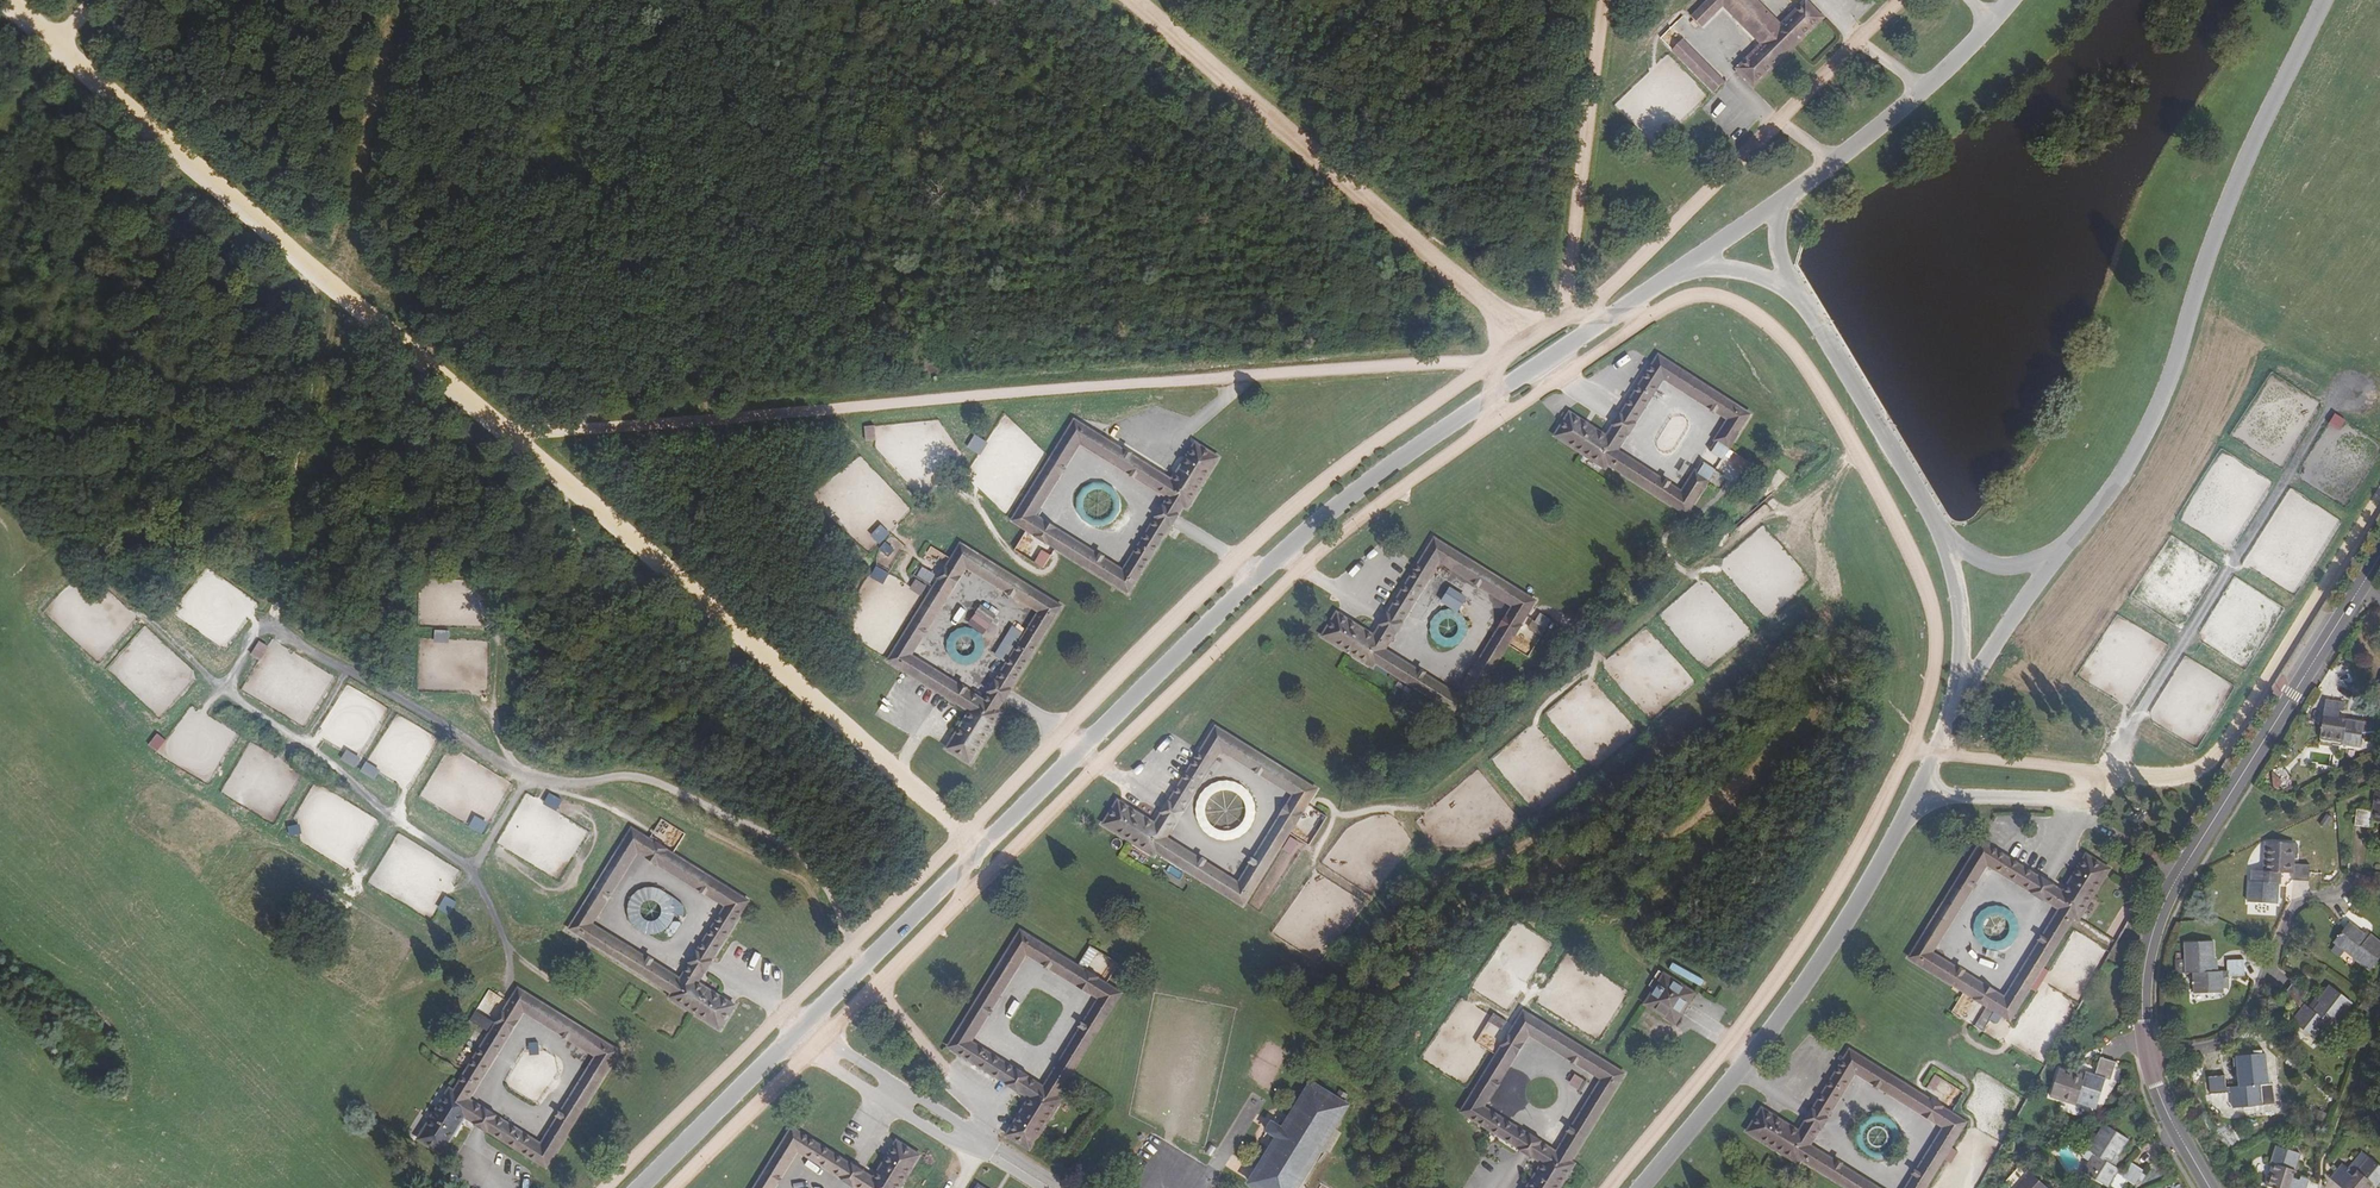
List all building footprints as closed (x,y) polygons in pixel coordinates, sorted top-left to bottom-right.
[(1701,25),(1723,3),(1762,44),(1737,69),(1754,87),(1823,18),(1806,1),(1780,26),(1755,0),(1708,0),(1692,16),(1701,25)] [(1659,37),(1669,47),(1680,37),(1670,27),(1659,37)] [(1672,50),(1714,92),(1723,83),(1681,41),(1672,50)] [(1660,356),(1621,415),(1607,437),(1601,433),(1570,413),(1556,435),(1606,467),(1608,463),(1687,513),(1709,479),(1710,478),(1699,471),(1697,470),(1683,492),(1617,450),(1664,377),(1729,419),(1715,441),(1728,449),(1729,448),(1750,414),(1660,356)] [(2321,434),(2332,441),(2345,420),(2333,413),(2321,434)] [(1165,508),(1178,516),(1179,515),(1177,514),(1183,506),(1187,508),(1218,458),(1195,443),(1172,481),(1074,421),(1012,521),(1027,531),(1036,536),(1035,538),(1036,538),(1044,525),(1030,517),(1079,438),(1172,497),(1165,508)] [(975,434),(969,448),(983,455),(990,441),(975,434)] [(1172,497),(1079,438),(1030,517),(1044,525),(1054,532),(1124,575),(1159,518),(1165,508),(1172,497)] [(1704,463),(1699,471),(1710,478),(1709,479),(1716,484),(1722,474),(1704,463)] [(1716,489),(1722,493),(1730,483),(1724,478),(1716,489)] [(1165,508),(1159,518),(1172,526),(1178,516),(1165,508)] [(1171,527),(1172,526),(1159,518),(1124,575),(1054,532),(1046,544),(1047,545),(1048,543),(1055,548),(1128,593),(1170,526),(1171,527)] [(882,544),(893,533),(883,525),(873,536),(882,544)] [(1036,538),(1046,544),(1054,532),(1044,525),(1036,538)] [(1375,662),(1462,716),(1533,601),(1435,539),(1388,615),(1382,625),(1375,636),(1351,621),(1338,613),(1337,612),(1322,635),(1373,666),(1375,662)] [(895,562),(901,553),(886,542),(879,552),(895,562)] [(998,683),(1012,692),(1013,691),(1010,689),(1061,606),(960,544),(951,559),(946,568),(944,567),(944,568),(956,575),(965,562),(1043,611),(998,683)] [(936,561),(941,553),(933,547),(927,555),(936,561)] [(998,683),(1043,611),(965,562),(956,575),(950,586),(907,656),(985,705),(992,693),(998,683)] [(877,567),(873,578),(886,583),(890,572),(877,567)] [(914,575),(934,587),(938,580),(918,568),(914,575)] [(944,568),(938,578),(950,586),(956,575),(944,568)] [(1005,703),(1006,702),(992,693),(985,705),(907,656),(950,586),(938,578),(937,579),(939,580),(938,580),(934,587),(889,661),(970,711),(947,748),(970,763),(1002,712),(997,710),(1003,701),(1005,703)] [(1444,587),(1438,605),(1437,605),(1425,638),(1457,650),(1469,620),(1456,615),(1463,594),(1444,587)] [(437,630),(436,642),(452,642),(452,630),(437,630)] [(264,661),(271,647),(260,641),(253,655),(264,661)] [(1012,692),(998,683),(992,693),(1006,702),(1012,692)] [(2344,705),(2325,702),(2319,740),(2341,743),(2341,745),(2360,748),(2363,723),(2338,719),(2339,712),(2343,712),(2344,705)] [(1243,905),(1288,833),(1306,804),(1315,790),(1217,728),(1169,802),(1162,813),(1155,825),(1132,811),(1119,802),(1118,802),(1103,824),(1154,856),(1157,851),(1243,905)] [(150,746),(159,752),(168,740),(158,733),(150,746)] [(345,761),(358,766),(361,759),(348,754),(345,761)] [(367,762),(362,773),(377,780),(382,769),(367,762)] [(2376,792),(2373,813),(2357,810),(2355,826),(2371,828),(2372,822),(2379,823),(2379,793),(2376,792)] [(545,804),(559,810),(564,799),(551,793),(545,804)] [(477,815),(471,827),(485,834),(490,822),(477,815)] [(706,972),(693,964),(683,981),(588,925),(636,847),(730,905),(700,954),(712,962),(713,961),(711,960),(748,901),(632,829),(569,929),(671,989),(666,998),(720,1029),(735,1006),(698,983),(704,972),(705,973),(706,972)] [(1288,837),(1281,847),(1287,852),(1295,842),(1288,837)] [(2077,869),(2063,892),(2051,885),(1982,842),(1910,958),(1967,992),(1996,1010),(2010,1019),(2074,917),(2078,919),(2110,868),(2087,854),(2085,856),(2077,869)] [(2294,844),(2265,842),(2264,872),(2251,871),(2251,882),(2248,882),(2247,902),(2276,904),(2278,874),(2293,875),(2293,881),(2308,882),(2309,866),(2294,865),(2294,844)] [(440,909),(451,914),(458,901),(447,895),(440,909)] [(2350,924),(2334,944),(2369,972),(2379,958),(2379,943),(2370,935),(2367,940),(2362,937),(2364,935),(2350,924)] [(1119,994),(1020,932),(1010,949),(995,972),(948,1046),(1005,1082),(1028,1097),(1024,1103),(1012,1120),(1005,1132),(1004,1134),(1026,1148),(1059,1098),(1055,1096),(1119,994)] [(2213,943),(2184,944),(2185,974),(2193,974),(2194,994),(2222,994),(2223,978),(2244,977),(2243,961),(2227,961),(2227,972),(2211,973),(2210,962),(2213,961),(2213,943)] [(712,962),(700,954),(693,964),(706,972),(712,962)] [(1110,959),(1098,979),(1106,984),(1118,964),(1110,959)] [(1682,1013),(1688,1002),(1694,992),(1664,974),(1646,1005),(1676,1023),(1682,1013)] [(2352,1003),(2330,986),(2319,1001),(2320,1003),(2313,1012),(2301,1002),(2307,994),(2294,984),(2284,996),(2302,1011),(2293,1022),(2314,1039),(2327,1024),(2332,1028),(2352,1003)] [(476,1125),(483,1113),(464,1101),(508,1030),(522,1007),(601,1055),(542,1149),(494,1119),(486,1131),(487,1132),(488,1131),(546,1168),(619,1051),(518,988),(509,1003),(503,1013),(497,1022),(491,1032),(454,1092),(450,1089),(418,1140),(441,1154),(465,1117),(475,1123),(474,1124),(476,1125)] [(542,1149),(601,1055),(522,1007),(508,1030),(464,1101),(483,1113),(494,1119),(542,1149)] [(1568,1164),(1625,1073),(1525,1012),(1460,1117),(1518,1152),(1541,1166),(1537,1172),(1527,1187),(1559,1187),(1572,1167),(1568,1164)] [(479,1024),(491,1032),(497,1022),(485,1015),(479,1024)] [(2107,1017),(2099,1024),(2103,1030),(2112,1023),(2107,1017)] [(674,1021),(664,1023),(665,1031),(676,1029),(674,1021)] [(1849,1050),(1813,1109),(1806,1121),(1799,1131),(1776,1117),(1764,1109),(1762,1108),(1748,1132),(1799,1162),(1801,1158),(1849,1187),(1878,1187),(1810,1145),(1855,1072),(1945,1127),(1907,1187),(1925,1187),(1965,1123),(1849,1050)] [(2265,1055),(2237,1057),(2239,1077),(2242,1076),(2243,1087),(2226,1088),(2225,1077),(2209,1078),(2211,1095),(2232,1094),(2233,1109),(2262,1107),(2260,1086),(2267,1085),(2265,1055)] [(2076,1076),(2059,1070),(2050,1098),(2075,1106),(2076,1101),(2097,1108),(2106,1080),(2109,1082),(2115,1063),(2100,1059),(2095,1077),(2085,1074),(2083,1081),(2076,1078),(2076,1076)] [(1933,1077),(1928,1088),(1951,1099),(1956,1088),(1933,1077)] [(1253,1185),(1314,1085),(1310,1082),(1289,1116),(1281,1129),(1277,1126),(1281,1120),(1275,1116),(1263,1135),(1269,1139),(1273,1132),(1278,1135),(1270,1147),(1256,1169),(1249,1180),(1248,1182),(1253,1185)] [(1253,1185),(1259,1187),(1292,1187),(1344,1103),(1314,1085),(1253,1185)] [(1344,1103),(1292,1187),(1298,1187),(1301,1183),(1349,1106),(1344,1103)] [(486,1131),(494,1119),(483,1113),(476,1125),(486,1131)] [(2128,1140),(2104,1126),(2088,1151),(2094,1155),(2083,1172),(2107,1187),(2116,1174),(2134,1185),(2143,1172),(2130,1163),(2124,1172),(2110,1164),(2116,1154),(2118,1156),(2128,1140)] [(921,1156),(898,1142),(889,1156),(875,1178),(795,1127),(756,1187),(773,1187),(799,1148),(862,1187),(900,1187),(921,1156)] [(2276,1147),(2270,1165),(2273,1165),(2267,1187),(2271,1187),(2305,1187),(2308,1180),(2301,1177),(2300,1181),(2292,1179),(2299,1154),(2276,1147)] [(2369,1159),(2353,1178),(2347,1173),(2349,1170),(2343,1166),(2331,1180),(2340,1187),(2373,1187),(2374,1187),(2376,1187),(2379,1183),(2379,1168),(2369,1159)] [(2028,1171),(2013,1187),(2047,1187),(2028,1171)]
